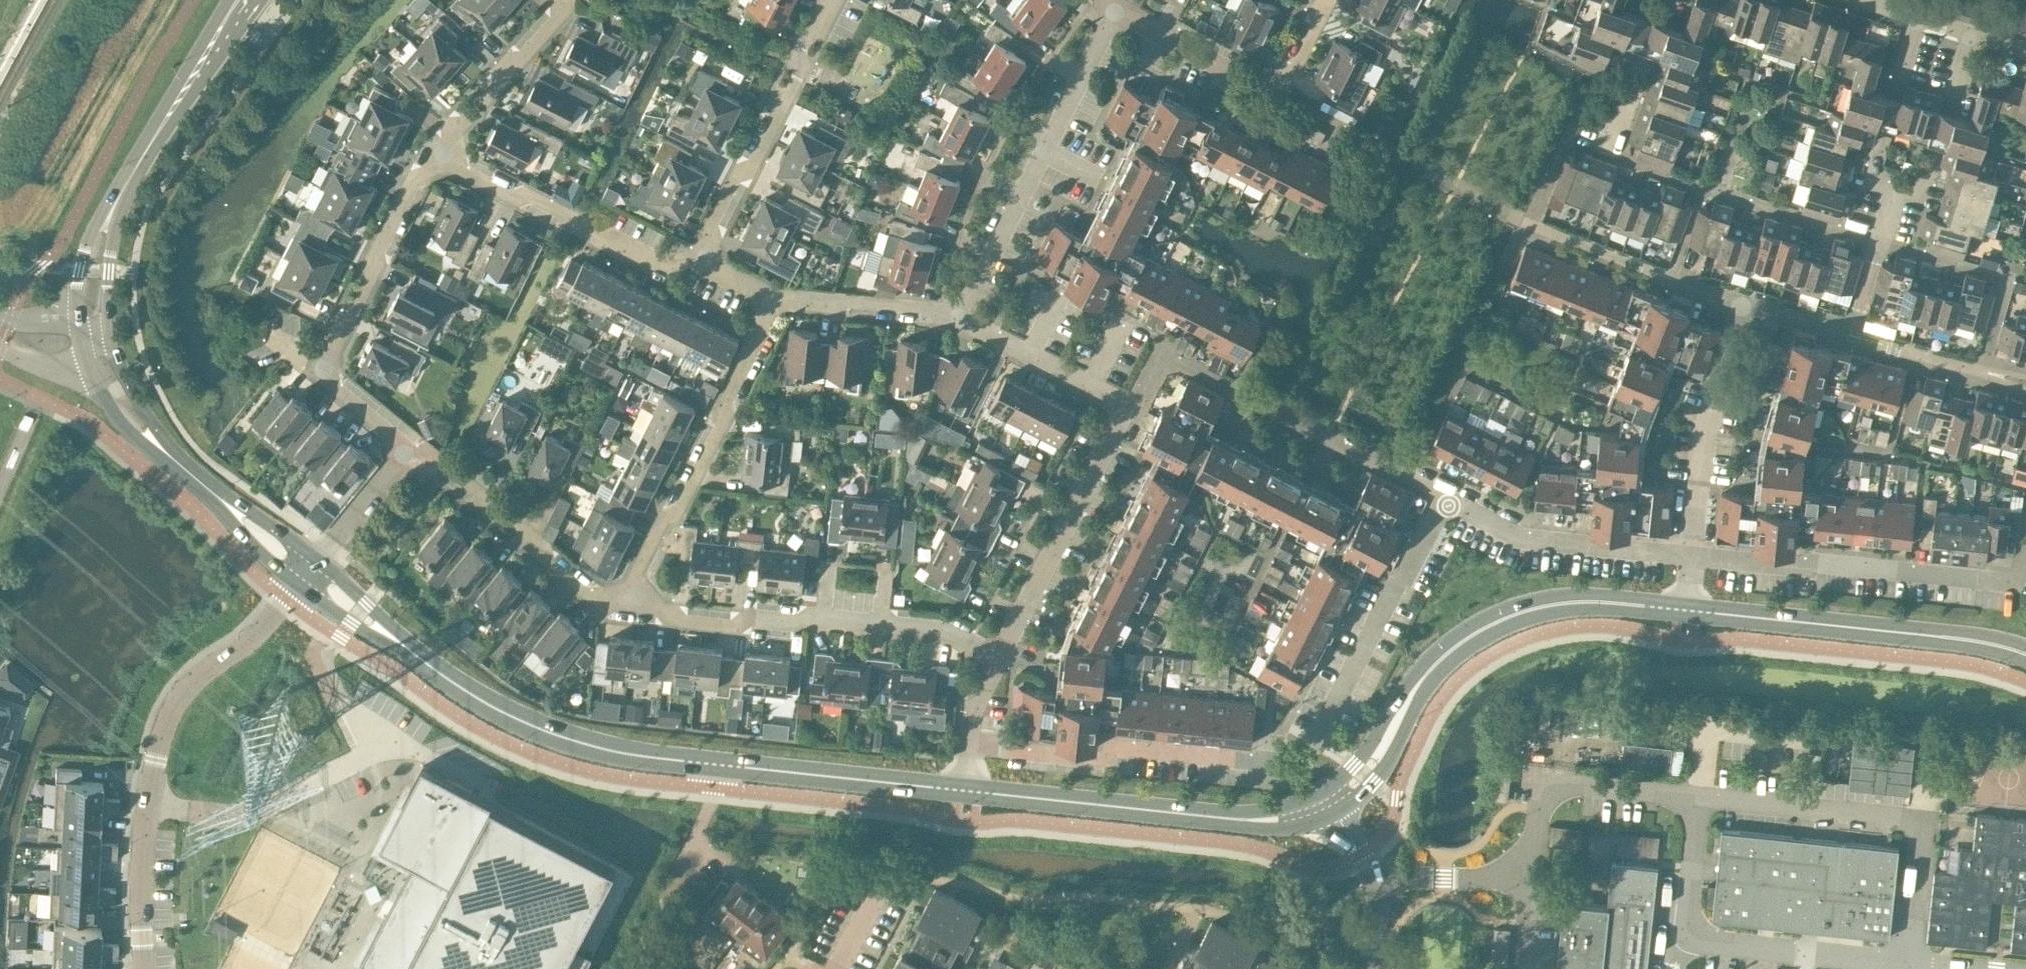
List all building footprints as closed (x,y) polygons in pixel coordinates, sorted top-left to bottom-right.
[(508,7),(499,0),(455,0),(451,4),(471,22),(479,13),(495,28),(503,19),(500,16),(508,7)] [(791,0),(742,0),(752,5),(747,16),(776,30),(777,28),(773,26),(777,18),(782,20),(790,18),(788,10),(792,0),(791,0)] [(888,7),(917,22),(923,10),(909,2),(910,0),(892,0),(888,7)] [(1055,19),(1031,0),(1020,0),(1012,11),(998,1),(990,11),(1016,30),(1023,21),(1043,36),(1055,19)] [(1055,19),(1068,3),(1064,0),(1031,0),(1055,19)] [(1272,28),(1281,8),(1264,0),(1242,0),(1237,10),(1272,28)] [(1407,4),(1398,0),(1356,0),(1355,2),(1368,9),(1363,20),(1391,35),(1407,4)] [(1407,4),(1416,9),(1420,0),(1398,0),(1407,4)] [(1685,29),(1685,30),(1704,37),(1711,15),(1722,19),(1728,0),(1695,0),(1685,29)] [(1722,19),(1751,28),(1760,0),(1728,0),(1722,19)] [(1751,28),(1767,34),(1768,34),(1778,0),(1780,0),(1760,0),(1751,28)] [(1781,51),(1796,6),(1780,0),(1778,0),(1768,34),(1767,34),(1763,45),(1781,51)] [(1819,51),(1834,5),(1817,0),(1815,0),(1812,11),(1813,11),(1802,45),(1803,45),(1819,51)] [(1927,7),(1939,10),(1942,0),(1929,0),(1927,7)] [(1641,47),(1643,48),(1653,18),(1651,17),(1636,12),(1621,7),(1621,8),(1602,1),(1592,29),(1626,41),(1626,42),(1641,47)] [(1819,51),(1848,60),(1856,36),(1845,33),(1852,11),(1834,5),(1819,51)] [(1229,6),(1214,36),(1241,50),(1246,39),(1262,47),(1272,28),(1237,10),(1229,6)] [(1812,11),(1796,6),(1781,51),(1799,57),(1803,45),(1802,45),(1813,11),(1812,11)] [(2016,33),(2023,10),(2011,7),(2004,30),(2016,33)] [(2023,10),(2016,33),(2025,36),(2025,11),(2023,10)] [(434,29),(419,46),(449,72),(456,64),(460,67),(468,58),(451,43),(459,35),(439,17),(431,26),(434,29)] [(1694,64),(1704,37),(1685,30),(1685,29),(1653,18),(1643,48),(1660,54),(1660,53),(1694,65),(1694,64)] [(997,40),(986,57),(1016,76),(1027,59),(1006,45),(1013,35),(992,22),(985,33),(997,40)] [(1574,43),(1583,46),(1591,49),(1600,52),(1608,55),(1608,56),(1619,60),(1626,42),(1626,41),(1592,29),(1581,25),(1574,43)] [(579,35),(565,61),(601,80),(610,62),(623,68),(627,70),(638,47),(635,46),(604,30),(597,44),(579,35)] [(1885,45),(1856,36),(1848,60),(1858,63),(1852,85),(1871,91),(1871,90),(1885,45)] [(683,39),(677,50),(692,58),(698,47),(683,39)] [(1326,59),(1361,77),(1370,58),(1377,62),(1383,51),(1362,40),(1356,50),(1335,40),(1326,59)] [(1579,58),(1583,46),(1574,43),(1570,55),(1579,58)] [(449,72),(419,46),(404,63),(401,60),(393,69),(412,86),(420,78),(437,93),(445,84),(441,81),(449,72)] [(1587,61),(1591,49),(1583,46),(1579,58),(1587,61)] [(1587,61),(1596,64),(1600,52),(1591,49),(1587,61)] [(1608,55),(1600,52),(1596,64),(1604,67),(1608,56),(1608,55)] [(1660,54),(1654,70),(1699,86),(1705,68),(1694,64),(1694,65),(1660,53),(1660,54)] [(1005,94),(1016,76),(986,57),(975,74),(964,67),(957,78),(977,91),(984,81),(1005,94)] [(1326,59),(1316,78),(1330,85),(1324,96),(1353,110),(1368,80),(1361,77),(1326,59)] [(700,67),(690,86),(703,96),(697,106),(730,123),(732,119),(736,121),(741,108),(738,107),(741,102),(718,90),(724,79),(700,67)] [(1654,70),(1648,87),(1693,103),(1699,86),(1654,70)] [(1983,75),(1971,119),(1970,120),(1990,126),(1996,104),(2007,107),(2013,83),(1983,75)] [(540,77),(526,104),(566,125),(568,122),(577,127),(582,130),(594,107),(600,95),(571,80),(566,91),(560,88),(540,77)] [(2025,113),(2025,79),(2024,86),(2013,83),(2007,107),(2025,113)] [(950,120),(981,136),(991,118),(969,107),(975,96),(946,81),(940,93),(959,102),(950,120)] [(1089,238),(1070,274),(1066,282),(1102,300),(1111,283),(1127,292),(1145,256),(1129,247),(1181,146),(1197,154),(1215,118),(1182,101),(1186,93),(1167,83),(1159,100),(1140,136),(1089,238)] [(1124,128),(1142,91),(1124,83),(1106,119),(1124,128)] [(1907,84),(1903,99),(1894,129),(1893,130),(1912,136),(1925,90),(1907,84)] [(1878,124),(1877,125),(1886,127),(1894,129),(1903,99),(1895,97),(1871,90),(1871,91),(1852,85),(1844,113),(1843,114),(1878,124)] [(363,119),(398,137),(404,127),(408,129),(413,118),(393,108),(398,98),(375,86),(369,96),(373,98),(363,119)] [(1642,104),(1687,120),(1693,103),(1648,87),(1642,104)] [(1925,90),(1912,136),(1930,141),(1930,140),(1939,110),(1944,95),(1925,90)] [(1124,128),(1140,136),(1159,100),(1142,91),(1124,128)] [(1236,119),(1243,106),(1235,102),(1228,116),(1236,119)] [(1642,104),(1636,121),(1681,137),(1687,120),(1642,104)] [(677,112),(667,131),(691,143),(696,133),(719,144),(722,139),(724,140),(732,129),(728,127),(730,123),(697,106),(692,117),(677,112)] [(852,111),(842,106),(836,116),(847,122),(852,111)] [(1250,110),(1243,106),(1236,119),(1244,123),(1250,110)] [(1861,138),(1861,139),(1872,143),(1877,125),(1878,124),(1843,114),(1844,113),(1832,109),(1827,127),(1827,128),(1861,138)] [(1950,113),(1939,110),(1930,140),(1940,143),(1947,145),(1981,155),(1982,154),(1990,126),(1970,120),(1971,119),(1950,113)] [(353,113),(336,146),(343,149),(341,152),(365,164),(366,160),(372,150),(392,160),(397,149),(393,147),(398,137),(363,119),(353,113)] [(1233,127),(1215,118),(1197,154),(1214,163),(1233,127)] [(501,120),(487,147),(523,166),(536,140),(546,145),(558,151),(564,139),(552,133),(530,122),(525,133),(501,120)] [(972,155),(981,136),(950,120),(941,138),(929,132),(923,144),(945,155),(950,144),(972,155)] [(1270,137),(1277,124),(1269,120),(1263,133),(1270,137)] [(1641,143),(1650,146),(1658,149),(1666,152),(1662,164),(1671,167),(1681,137),(1636,121),(1630,139),(1641,143)] [(1861,139),(1861,138),(1827,128),(1827,127),(1815,123),(1810,141),(1856,155),(1861,139)] [(1285,128),(1277,124),(1270,137),(1278,141),(1285,128)] [(1312,141),(1318,128),(1311,124),(1304,137),(1312,141)] [(787,146),(824,165),(830,152),(844,159),(854,140),(830,128),(825,139),(802,127),(799,132),(797,131),(787,146)] [(1250,135),(1233,127),(1214,163),(1231,172),(1250,135)] [(1326,131),(1318,128),(1312,141),(1319,145),(1326,131)] [(1231,172),(1248,180),(1267,144),(1250,135),(1231,172)] [(660,160),(654,172),(695,192),(696,189),(700,191),(705,178),(703,176),(705,171),(690,163),(695,152),(665,137),(655,156),(660,160)] [(1353,145),(1346,141),(1339,155),(1347,159),(1353,145)] [(1810,141),(1805,159),(1851,172),(1856,155),(1810,141)] [(1271,180),(1287,188),(1306,152),(1288,143),(1283,152),(1284,153),(1270,180),(1271,180)] [(1646,158),(1650,146),(1641,143),(1637,155),(1646,158)] [(1283,152),(1267,144),(1248,180),(1266,190),(1271,180),(1270,180),(1284,153),(1283,152)] [(1988,176),(1988,175),(1993,157),(1982,154),(1981,155),(1947,145),(1941,163),(1953,167),(1953,166),(1988,176)] [(1646,158),(1654,161),(1658,149),(1650,146),(1646,158)] [(783,164),(780,170),(803,181),(797,192),(821,204),(831,185),(818,176),(824,165),(791,148),(789,152),(785,150),(780,163),(783,164)] [(1658,149),(1654,161),(1662,164),(1666,152),(1658,149)] [(928,168),(920,186),(953,199),(960,180),(938,171),(942,160),(920,151),(915,163),(928,168)] [(1565,196),(1583,202),(1599,157),(1582,151),(1578,162),(1567,158),(1563,166),(1575,170),(1572,179),(1569,187),(1565,196)] [(331,163),(320,184),(327,188),(363,206),(368,196),(372,199),(378,188),(358,178),(363,167),(365,164),(341,152),(339,155),(334,165),(331,163)] [(1323,161),(1306,152),(1287,188),(1304,197),(1323,161)] [(1599,157),(1583,202),(1599,208),(1600,208),(1612,175),(1614,175),(1618,164),(1599,157)] [(1851,172),(1805,159),(1799,177),(1811,180),(1811,179),(1845,190),(1846,189),(1851,172)] [(1341,170),(1323,161),(1304,197),(1322,206),(1341,170)] [(1563,166),(1560,174),(1572,179),(1575,170),(1563,166)] [(1953,167),(1948,183),(1994,196),(1999,178),(1988,175),(1988,176),(1953,166),(1953,167)] [(642,182),(632,201),(655,213),(661,202),(684,214),(686,208),(689,210),(696,198),(693,196),(695,192),(654,172),(648,184),(642,182)] [(1572,179),(1560,174),(1557,183),(1569,187),(1572,179)] [(1595,219),(1613,226),(1629,181),(1614,175),(1612,175),(1600,208),(1599,208),(1595,219)] [(1806,197),(1814,200),(1823,202),(1831,205),(1828,217),(1837,220),(1840,208),(1851,212),(1857,192),(1846,189),(1845,190),(1811,179),(1811,180),(1799,177),(1800,177),(1793,200),(1804,203),(1806,197)] [(1629,232),(1646,188),(1629,181),(1613,226),(1629,232)] [(945,219),(953,199),(920,186),(920,187),(909,182),(902,197),(914,201),(913,205),(900,200),(896,212),(918,221),(922,210),(945,219)] [(1671,226),(1674,217),(1678,209),(1681,201),(1685,190),(1666,182),(1662,194),(1663,194),(1651,227),(1652,228),(1680,239),(1683,230),(1671,226)] [(1569,187),(1557,183),(1554,191),(1565,196),(1569,187)] [(1989,214),(1994,196),(1948,183),(1943,200),(1989,214)] [(301,209),(297,217),(302,220),(329,233),(336,219),(356,230),(362,219),(358,217),(363,206),(327,188),(317,209),(313,207),(301,209)] [(1663,194),(1662,194),(1646,188),(1629,232),(1647,239),(1652,228),(1651,227),(1663,194)] [(479,210),(452,197),(434,233),(451,241),(446,251),(454,255),(452,259),(464,265),(477,240),(466,234),(479,210)] [(761,201),(754,212),(757,214),(756,218),(788,234),(794,224),(816,231),(825,213),(795,198),(789,208),(766,197),(764,202),(761,201)] [(1811,212),(1814,200),(1806,197),(1804,203),(1802,209),(1811,212)] [(1709,220),(1706,229),(1704,237),(1692,234),(1689,242),(1718,251),(1719,251),(1730,217),(1731,217),(1734,206),(1715,200),(1709,220)] [(1814,200),(1811,212),(1819,214),(1823,202),(1814,200)] [(1943,200),(1938,216),(1937,217),(1972,227),(1971,229),(1983,232),(1989,214),(1943,200)] [(1678,209),(1689,213),(1692,205),(1681,201),(1678,209)] [(1823,202),(1819,214),(1828,217),(1831,205),(1823,202)] [(1697,217),(1709,220),(1711,212),(1700,208),(1697,217)] [(1686,222),(1689,213),(1678,209),(1674,217),(1686,222)] [(1958,243),(1954,255),(1963,257),(1971,229),(1972,227),(1937,217),(1938,216),(1926,213),(1920,232),(1932,236),(1932,235),(1941,238),(1937,250),(1946,252),(1949,240),(1958,243)] [(1771,267),(1785,221),(1766,216),(1763,227),(1764,227),(1754,261),(1755,262),(1771,267)] [(1683,230),(1686,222),(1674,217),(1671,226),(1683,230)] [(1697,217),(1695,225),(1706,229),(1709,220),(1697,217)] [(1733,268),(1747,222),(1731,217),(1730,217),(1719,251),(1718,251),(1715,262),(1733,268)] [(747,234),(745,239),(767,251),(762,262),(793,277),(802,259),(790,251),(796,239),(788,234),(756,218),(754,222),(750,220),(745,233),(747,234)] [(893,219),(884,251),(930,265),(930,263),(936,265),(941,247),(925,242),(929,230),(916,226),(893,219)] [(302,220),(284,254),(292,258),(327,276),(332,266),(337,268),(342,258),(322,248),(329,233),(302,220)] [(1053,265),(1072,229),(1054,220),(1036,256),(1053,265)] [(1785,221),(1771,267),(1787,272),(1788,272),(1798,238),(1799,238),(1803,226),(1785,221)] [(1763,227),(1747,222),(1733,268),(1751,273),(1755,262),(1754,261),(1764,227),(1763,227)] [(534,238),(507,225),(494,251),(483,246),(468,274),(480,280),(488,266),(513,279),(534,238)] [(1706,229),(1695,225),(1692,234),(1704,237),(1706,229)] [(1053,265),(1070,274),(1089,238),(1072,229),(1053,265)] [(1928,247),(1937,250),(1941,238),(1932,235),(1932,236),(1928,247)] [(1841,288),(1843,279),(1846,271),(1848,262),(1860,266),(1863,257),(1851,254),(1855,242),(1835,236),(1832,248),(1833,248),(1823,282),(1824,283),(1841,288)] [(1816,243),(1799,238),(1798,238),(1788,272),(1787,272),(1784,283),(1802,289),(1816,243)] [(1946,252),(1954,255),(1958,243),(1949,240),(1946,252)] [(1832,248),(1816,243),(1802,289),(1820,294),(1824,283),(1823,282),(1833,248),(1832,248)] [(1530,289),(1545,252),(1526,244),(1512,282),(1530,289)] [(870,247),(864,266),(878,270),(874,283),(897,290),(901,278),(924,285),(930,265),(884,251),(870,247)] [(1563,259),(1545,252),(1530,289),(1548,296),(1563,259)] [(1891,274),(1889,283),(1887,291),(1875,288),(1873,297),(1901,305),(1903,305),(1912,270),(1913,271),(1916,259),(1897,254),(1894,265),(1894,266),(1891,274)] [(1145,256),(1127,292),(1144,300),(1163,264),(1145,256)] [(327,276),(292,258),(281,279),(277,277),(272,288),(295,300),(301,289),(321,299),(326,289),(322,287),(327,276)] [(588,301),(604,270),(584,260),(583,263),(572,258),(558,285),(588,301)] [(1566,303),(1581,266),(1563,259),(1548,296),(1566,303)] [(1846,271),(1857,274),(1860,266),(1848,262),(1846,271)] [(1880,271),(1891,274),(1894,266),(1894,265),(1882,262),(1880,271)] [(1163,264),(1144,300),(1161,309),(1180,273),(1163,264)] [(1599,273),(1581,266),(1566,303),(1584,310),(1599,273)] [(623,280),(604,270),(588,301),(599,307),(592,321),(600,325),(623,280)] [(1917,321),(1929,275),(1913,271),(1912,270),(1903,305),(1901,305),(1898,316),(1917,321)] [(1857,274),(1846,271),(1843,279),(1855,282),(1857,274)] [(1880,271),(1877,279),(1889,283),(1891,274),(1880,271)] [(1161,309),(1178,318),(1197,282),(1180,273),(1161,309)] [(1584,310),(1602,317),(1617,280),(1599,273),(1584,310)] [(1978,307),(1980,298),(1982,290),(1983,290),(1986,278),(1966,273),(1963,284),(1964,285),(1955,319),(1956,319),(1956,320),(1985,327),(1987,318),(1975,315),(1978,307)] [(1917,321),(1934,326),(1947,280),(1929,275),(1917,321)] [(1852,291),(1855,282),(1843,279),(1841,288),(1852,291)] [(1889,283),(1877,279),(1875,288),(1887,291),(1889,283)] [(435,291),(412,280),(406,291),(400,289),(389,311),(401,317),(396,328),(393,327),(392,328),(429,347),(430,345),(427,344),(443,312),(450,315),(457,300),(436,289),(435,291)] [(643,290),(623,280),(600,325),(609,329),(616,315),(627,321),(643,290)] [(1620,324),(1635,287),(1617,280),(1602,317),(1620,324)] [(1964,285),(1963,284),(1947,280),(1934,326),(1953,331),(1956,320),(1956,319),(1955,319),(1964,285)] [(1197,282),(1178,318),(1196,326),(1214,290),(1197,282)] [(1671,355),(1686,317),(1693,299),(1673,292),(1670,301),(1635,287),(1620,324),(1637,331),(1609,403),(1646,417),(1671,355)] [(639,344),(662,299),(643,290),(627,321),(638,326),(631,340),(639,344)] [(1214,290),(1196,326),(1212,335),(1212,334),(1213,335),(1226,308),(1227,309),(1232,300),(1214,290)] [(1980,298),(1992,301),(1994,293),(1983,290),(1982,290),(1980,298)] [(1980,298),(1978,307),(1989,310),(1992,301),(1980,298)] [(681,309),(662,299),(639,344),(647,349),(654,335),(665,340),(681,309)] [(1502,305),(1497,319),(1505,322),(1511,309),(1502,305)] [(1987,318),(1989,310),(1978,307),(1975,315),(1987,318)] [(1243,317),(1227,309),(1226,308),(1213,335),(1212,334),(1212,335),(1207,344),(1225,353),(1243,317)] [(700,319),(681,309),(665,340),(676,346),(669,360),(677,364),(679,361),(700,319)] [(1145,322),(1153,326),(1159,313),(1152,309),(1145,322)] [(2025,357),(2025,314),(2018,312),(2015,324),(2003,320),(1996,344),(2009,347),(2006,358),(2024,364),(2025,357)] [(1159,313),(1153,326),(1160,330),(1167,317),(1159,313)] [(1243,317),(1225,353),(1243,362),(1261,326),(1243,317)] [(1534,334),(1539,320),(1531,317),(1526,330),(1534,334)] [(1671,355),(1688,362),(1703,324),(1686,317),(1671,355)] [(700,319),(679,361),(698,371),(704,360),(720,329),(700,319)] [(1547,323),(1539,320),(1534,334),(1542,337),(1547,323)] [(1703,324),(1688,362),(1707,369),(1721,331),(1703,324)] [(801,371),(825,374),(829,342),(817,341),(818,331),(792,328),(789,358),(784,357),(781,381),(800,383),(801,371)] [(1822,387),(1840,392),(1850,353),(1814,343),(1817,334),(1796,328),(1791,347),(1781,386),(1768,432),(1807,443),(1822,387)] [(720,329),(704,360),(724,370),(739,339),(720,329)] [(1561,344),(1569,348),(1575,334),(1567,331),(1561,344)] [(829,342),(825,374),(850,376),(848,388),(867,390),(869,366),(864,365),(868,336),(842,334),(841,344),(829,342)] [(1575,334),(1569,348),(1577,351),(1583,337),(1575,334)] [(1175,349),(1182,352),(1189,339),(1181,335),(1175,349)] [(1197,343),(1189,339),(1182,352),(1190,356),(1197,343)] [(427,354),(399,340),(394,350),(374,340),(362,364),(398,383),(405,367),(417,373),(427,354)] [(910,382),(934,385),(944,354),(926,352),(927,342),(901,340),(898,369),(893,368),(890,392),(909,394),(910,382)] [(1773,342),(1762,381),(1781,386),(1791,347),(1773,342)] [(959,362),(944,354),(934,385),(956,396),(951,407),(967,415),(978,394),(974,392),(987,365),(964,353),(959,362)] [(1209,366),(1217,370),(1223,357),(1215,353),(1209,366)] [(1858,397),(1869,358),(1850,353),(1840,392),(1858,397)] [(603,376),(609,365),(587,355),(582,365),(603,376)] [(1223,357),(1217,370),(1224,374),(1231,361),(1223,357)] [(1887,364),(1869,358),(1858,397),(1877,403),(1887,364)] [(1907,369),(1887,364),(1877,403),(1896,408),(1907,369)] [(1921,395),(1919,403),(1917,412),(1914,421),(1931,425),(1932,425),(1933,425),(1942,391),(1943,391),(1946,380),(1927,374),(1924,386),(1912,383),(1910,391),(1921,395)] [(1007,418),(1024,384),(1006,375),(989,409),(1007,418)] [(1189,378),(1180,396),(1216,414),(1225,397),(1189,378)] [(1478,397),(1484,384),(1477,380),(1470,393),(1478,397)] [(687,381),(681,392),(706,405),(711,394),(687,381)] [(1007,418),(1024,427),(1041,393),(1024,384),(1007,418)] [(1492,388),(1484,384),(1478,397),(1485,401),(1492,388)] [(641,403),(686,426),(696,406),(655,386),(649,397),(645,395),(641,403)] [(1556,396),(1537,387),(1532,397),(1551,407),(1556,396)] [(1968,435),(1985,440),(1997,394),(1979,389),(1976,400),(1977,400),(1967,435),(1968,435)] [(309,414),(310,414),(313,409),(294,393),(290,398),(280,390),(253,422),(265,431),(270,425),(287,440),(288,440),(309,414)] [(1921,395),(1910,391),(1907,400),(1919,403),(1921,395)] [(1947,442),(1959,396),(1943,391),(1942,391),(1933,425),(1932,425),(1931,425),(1928,437),(1947,442)] [(1058,402),(1041,393),(1024,427),(1042,435),(1058,402)] [(2015,398),(1997,394),(1985,440),(2002,444),(2015,398)] [(1172,412),(1208,431),(1216,414),(1180,396),(1172,412)] [(1976,400),(1959,396),(1947,442),(1965,447),(1968,435),(1967,435),(1977,400),(1976,400)] [(1512,415),(1518,401),(1511,398),(1504,411),(1512,415)] [(2015,398),(2002,444),(2020,449),(2024,438),(2023,437),(2025,425),(2025,402),(2015,398)] [(519,406),(504,399),(486,434),(510,446),(520,427),(531,432),(542,410),(522,400),(519,406)] [(1905,408),(1917,412),(1919,403),(1907,400),(1905,408)] [(1526,405),(1518,401),(1512,415),(1519,419),(1526,405)] [(1076,411),(1058,402),(1042,435),(1059,444),(1076,411)] [(643,406),(634,423),(645,429),(676,445),(686,426),(641,403),(640,404),(643,406)] [(1162,453),(1075,624),(1111,642),(1198,471),(1327,537),(1275,640),(1311,658),(1363,556),(1380,564),(1399,528),(1390,524),(1354,505),(1208,431),(1172,412),(1163,408),(1145,444),(1162,453)] [(1914,421),(1917,412),(1905,408),(1903,417),(1914,421)] [(1430,445),(1448,454),(1467,419),(1449,409),(1430,445)] [(1467,419),(1448,454),(1465,463),(1488,419),(1471,410),(1467,419)] [(319,422),(310,414),(309,414),(288,440),(287,440),(282,446),(293,455),(298,449),(316,463),(317,464),(338,437),(338,438),(342,433),(323,417),(319,422)] [(1554,420),(1546,415),(1539,429),(1547,433),(1554,420)] [(1488,419),(1465,463),(1483,472),(1507,425),(1490,416),(1488,419)] [(748,432),(746,454),(792,459),(794,438),(800,439),(801,425),(771,422),(770,434),(748,432)] [(1553,436),(1561,440),(1568,427),(1560,423),(1553,436)] [(1858,437),(1867,439),(1871,425),(1862,423),(1858,437)] [(1507,425),(1483,472),(1500,481),(1518,445),(1524,434),(1507,425)] [(1871,425),(1867,439),(1875,442),(1879,427),(1871,425)] [(1568,427),(1561,440),(1569,444),(1575,430),(1568,427)] [(625,434),(621,442),(666,465),(667,463),(670,463),(673,458),(671,455),(676,445),(645,429),(639,441),(625,434)] [(1579,467),(1575,507),(1593,509),(1590,529),(1631,533),(1632,524),(1636,483),(1641,435),(1601,431),(1597,469),(1579,467)] [(574,468),(581,452),(585,445),(566,435),(562,442),(547,434),(529,470),(553,482),(563,462),(574,468)] [(316,463),(309,472),(320,481),(321,480),(339,495),(346,487),(371,456),(351,441),(348,445),(338,438),(338,437),(317,464),(316,463)] [(989,455),(992,448),(980,441),(976,448),(989,455)] [(656,484),(666,465),(621,442),(617,450),(631,457),(625,468),(656,484)] [(1518,445),(1500,481),(1518,490),(1536,454),(1518,445)] [(1005,454),(992,448),(989,455),(1001,461),(1005,454)] [(1815,532),(1820,492),(1801,490),(1805,452),(1765,448),(1760,496),(1756,536),(1755,545),(1795,550),(1797,531),(1815,532)] [(792,459),(746,454),(743,476),(765,478),(764,490),(788,492),(792,459)] [(1852,472),(1860,473),(1862,458),(1853,457),(1852,472)] [(1862,458),(1860,473),(1869,474),(1870,459),(1862,458)] [(968,488),(1005,507),(1014,489),(1020,492),(1026,479),(1001,466),(1001,467),(986,459),(980,470),(977,469),(968,488)] [(1023,472),(1027,465),(1014,459),(1010,466),(1023,472)] [(1890,476),(1898,477),(1900,462),(1891,461),(1890,476)] [(1900,462),(1898,477),(1907,478),(1909,463),(1900,462)] [(1535,503),(1556,505),(1560,465),(1540,463),(1535,503)] [(1039,472),(1027,465),(1023,472),(1036,479),(1039,472)] [(1579,467),(1560,465),(1556,505),(1575,507),(1579,467)] [(656,484),(625,468),(609,499),(634,511),(640,501),(646,504),(656,484)] [(1363,488),(1399,507),(1408,490),(1372,471),(1363,488)] [(958,483),(950,499),(952,503),(958,506),(958,507),(961,509),(956,519),(996,539),(1001,528),(995,525),(1005,507),(968,488),(958,483)] [(1651,525),(1655,485),(1636,483),(1632,524),(1651,525)] [(1655,485),(1651,525),(1670,527),(1674,487),(1655,485)] [(1363,488),(1354,505),(1390,524),(1399,507),(1363,488)] [(1737,534),(1741,494),(1722,492),(1718,532),(1737,534)] [(1820,492),(1815,532),(1835,534),(1839,494),(1820,492)] [(863,537),(868,495),(846,493),(846,497),(833,495),(832,512),(831,512),(828,540),(842,541),(843,535),(863,537)] [(599,494),(584,524),(594,529),(625,545),(635,525),(629,522),(634,511),(609,499),(599,494)] [(1741,494),(1737,534),(1756,536),(1760,496),(1741,494)] [(1835,534),(1854,536),(1858,496),(1839,494),(1835,534)] [(572,501),(561,495),(548,520),(559,526),(572,501)] [(889,498),(868,495),(863,537),(883,539),(882,545),(896,547),(899,519),(901,502),(888,501),(889,498)] [(1924,505),(1936,506),(1937,496),(1925,495),(1924,505)] [(1854,536),(1873,538),(1877,498),(1858,496),(1854,536)] [(1892,540),(1896,500),(1877,498),(1873,538),(1892,540)] [(1916,502),(1896,500),(1892,540),(1912,542),(1916,502)] [(1987,551),(1987,552),(2005,553),(2007,532),(2020,533),(2022,509),(2010,508),(2010,506),(1990,504),(1989,516),(1990,516),(1986,551),(1987,551)] [(1935,515),(1935,510),(1936,506),(1924,505),(1923,514),(1935,515)] [(1935,515),(1934,528),(1933,537),(1921,535),(1920,545),(1931,546),(1930,558),(1949,560),(1954,512),(1936,510),(1935,510),(1935,515)] [(1972,514),(1954,512),(1949,560),(1967,562),(1972,514)] [(1923,514),(1921,527),(1934,528),(1935,515),(1923,514)] [(1989,516),(1972,514),(1967,562),(1986,564),(1987,552),(1987,551),(1986,551),(1990,516),(1989,516)] [(1231,533),(1237,520),(1229,516),(1223,529),(1231,533)] [(440,585),(450,572),(471,546),(470,545),(461,538),(465,533),(445,517),(420,548),(439,563),(429,576),(440,585)] [(989,551),(996,539),(956,519),(950,530),(947,528),(937,547),(975,566),(984,548),(989,551)] [(1245,524),(1237,520),(1231,533),(1238,536),(1245,524)] [(713,581),(717,542),(697,540),(698,525),(685,523),(682,555),(694,556),(691,579),(713,581)] [(594,529),(584,524),(574,544),(615,565),(625,545),(594,529)] [(1195,533),(1208,540),(1212,532),(1199,526),(1195,533)] [(1933,537),(1934,528),(1921,527),(1921,535),(1933,537)] [(1204,548),(1208,540),(1195,533),(1191,541),(1204,548)] [(1266,550),(1272,538),(1265,534),(1258,547),(1266,550)] [(738,545),(717,542),(713,581),(735,584),(737,561),(749,563),(752,539),(739,537),(738,545)] [(805,552),(784,550),(780,588),(802,591),(804,569),(816,570),(820,538),(807,537),(805,552)] [(780,588),(784,550),(764,548),(764,540),(752,539),(749,563),(761,564),(758,586),(780,588)] [(474,602),(479,596),(478,595),(500,569),(499,569),(490,561),(494,557),(474,541),(470,545),(471,546),(450,572),(467,587),(462,593),(474,602)] [(1293,552),(1280,545),(1276,553),(1289,559),(1293,552)] [(975,566),(937,547),(928,566),(931,568),(925,579),(940,586),(940,587),(965,600),(971,587),(965,584),(975,566)] [(1177,567),(1191,574),(1195,567),(1181,560),(1177,567)] [(1272,563),(1268,570),(1281,577),(1285,569),(1272,563)] [(479,596),(496,610),(491,617),(502,626),(507,619),(508,619),(507,619),(529,593),(528,593),(519,585),(523,580),(503,564),(499,569),(500,569),(478,595),(479,596)] [(1187,582),(1191,574),(1177,567),(1174,575),(1187,582)] [(1281,577),(1268,570),(1264,578),(1277,585),(1281,577)] [(508,619),(507,619),(525,634),(520,640),(531,649),(536,643),(536,642),(557,616),(548,608),(551,604),(532,588),(528,593),(529,593),(507,619),(508,619)] [(1160,602),(1173,608),(1177,601),(1164,594),(1160,602)] [(1250,604),(1263,611),(1267,603),(1254,597),(1250,604)] [(1170,616),(1173,608),(1160,602),(1156,609),(1170,616)] [(1259,619),(1263,611),(1250,604),(1246,612),(1259,619)] [(531,649),(526,655),(544,670),(555,679),(587,640),(576,632),(580,627),(561,611),(557,616),(536,642),(536,643),(531,649)] [(1237,631),(1233,638),(1246,645),(1250,637),(1255,628),(1241,621),(1237,631)] [(1143,634),(1157,640),(1161,633),(1147,626),(1143,634)] [(1153,648),(1157,640),(1143,634),(1139,641),(1153,648)] [(598,642),(593,679),(612,681),(613,671),(629,673),(633,639),(610,636),(610,643),(598,642)] [(1246,645),(1233,638),(1229,646),(1242,653),(1246,645)] [(633,639),(629,673),(663,677),(666,649),(654,648),(655,641),(633,639)] [(1302,675),(1311,658),(1275,640),(1266,657),(1302,675)] [(666,649),(663,677),(675,678),(673,690),(696,693),(697,681),(701,646),(679,644),(678,650),(666,649)] [(1118,729),(1122,688),(1104,686),(1108,648),(1068,644),(1063,692),(1058,732),(1057,742),(1098,746),(1100,727),(1118,729)] [(723,649),(701,646),(697,681),(718,683),(717,693),(730,694),(732,684),(734,657),(722,655),(723,649)] [(732,684),(766,688),(769,654),(747,651),(746,658),(734,657),(732,684)] [(824,700),(846,702),(850,661),(829,659),(830,652),(816,651),(813,679),(814,679),(812,695),(824,697),(824,700)] [(1135,666),(1144,667),(1145,652),(1137,651),(1135,666)] [(1145,652),(1144,667),(1152,668),(1154,653),(1145,652)] [(769,654),(766,688),(800,692),(803,664),(791,663),(791,656),(769,654)] [(1173,670),(1182,671),(1184,656),(1175,655),(1173,670)] [(1184,656),(1182,671),(1190,672),(1192,657),(1184,656)] [(850,661),(846,702),(867,705),(867,701),(879,702),(883,658),(870,657),(870,663),(850,661)] [(1294,692),(1302,675),(1266,657),(1257,674),(1294,692)] [(883,658),(879,702),(891,704),(890,715),(911,717),(912,709),(916,668),(896,666),(896,659),(883,658)] [(1211,674),(1220,675),(1222,660),(1213,659),(1211,674)] [(1230,661),(1222,660),(1220,675),(1228,676),(1230,661)] [(911,717),(911,723),(944,726),(945,709),(947,693),(948,693),(950,665),(936,664),(936,670),(916,668),(912,709),(911,717)] [(1016,682),(1012,722),(1013,722),(1021,723),(1020,728),(1039,730),(1044,690),(1025,688),(1024,690),(1017,683),(1016,682)] [(1258,684),(1257,698),(1265,699),(1267,685),(1258,684)] [(1118,729),(1137,731),(1141,690),(1122,688),(1118,729)] [(1058,732),(1063,692),(1044,690),(1039,730),(1058,732)] [(1141,690),(1137,731),(1156,733),(1160,692),(1141,690)] [(1175,735),(1179,694),(1160,692),(1156,733),(1175,735)] [(1198,696),(1179,694),(1175,735),(1194,737),(1198,696)] [(1213,739),(1218,698),(1198,696),(1194,737),(1213,739)] [(1237,700),(1218,698),(1213,739),(1232,741),(1237,700)] [(1265,699),(1257,698),(1256,702),(1254,727),(1262,728),(1265,699)] [(1256,702),(1237,700),(1232,741),(1252,743),(1254,727),(1256,702)] [(18,749),(5,744),(11,727),(2,724),(8,707),(9,707),(9,705),(0,702),(0,802),(18,749)] [(737,731),(738,715),(728,714),(726,730),(737,731)] [(1855,735),(1850,783),(1910,789),(1915,741),(1855,735)] [(1624,741),(1621,765),(1670,771),(1673,746),(1624,741)] [(354,954),(383,968),(584,968),(634,875),(424,765),(367,873),(391,886),(354,954)] [(56,767),(54,803),(120,806),(120,798),(107,797),(101,797),(102,794),(102,782),(103,782),(103,781),(81,780),(81,768),(56,767)] [(54,803),(53,825),(100,827),(100,816),(101,813),(107,813),(119,814),(120,806),(54,803)] [(1973,850),(1961,848),(1959,871),(1935,869),(1935,872),(1927,940),(1949,942),(1986,946),(1991,899),(2016,901),(2011,949),(2025,951),(2025,819),(1977,814),(1973,850)] [(53,825),(53,826),(63,827),(62,846),(57,846),(57,847),(117,850),(118,842),(105,842),(99,841),(99,838),(100,827),(53,825)] [(1714,908),(1713,918),(1736,920),(1775,924),(1801,927),(1818,929),(1854,933),(1864,934),(1890,936),(1895,883),(1896,881),(1899,847),(1892,846),(1889,846),(1794,836),(1792,836),(1774,834),(1722,829),(1722,838),(1720,856),(1717,881),(1717,882),(1714,908)] [(51,867),(51,869),(98,871),(98,860),(98,857),(104,858),(117,858),(117,850),(57,847),(56,868),(51,867)] [(1637,858),(1637,864),(1613,861),(1608,905),(1564,900),(1557,968),(1647,968),(1658,866),(1652,865),(1653,859),(1637,858)] [(51,869),(50,891),(115,895),(115,887),(103,886),(97,886),(97,882),(98,871),(51,869)] [(704,902),(698,911),(708,919),(726,932),(732,924),(748,937),(742,945),(762,959),(768,951),(781,934),(793,918),(738,877),(732,885),(722,878),(718,885),(704,902)] [(925,918),(916,936),(965,962),(975,943),(965,938),(979,911),(936,888),(921,916),(925,918)] [(50,891),(49,914),(96,916),(96,915),(95,915),(96,905),(96,902),(102,902),(115,903),(115,895),(50,891)] [(214,917),(207,930),(232,943),(238,930),(214,917)] [(1194,966),(1199,968),(1244,968),(1243,968),(1256,944),(1212,921),(1199,947),(1203,949),(1194,966)] [(54,925),(53,947),(118,951),(119,943),(106,942),(100,942),(100,939),(101,929),(101,927),(54,925)] [(916,936),(907,953),(903,951),(893,968),(962,968),(965,962),(916,936)] [(688,957),(674,946),(672,945),(671,948),(665,955),(681,967),(688,957)] [(52,968),(99,968),(99,961),(99,958),(105,958),(118,959),(118,951),(53,947),(52,968)]
